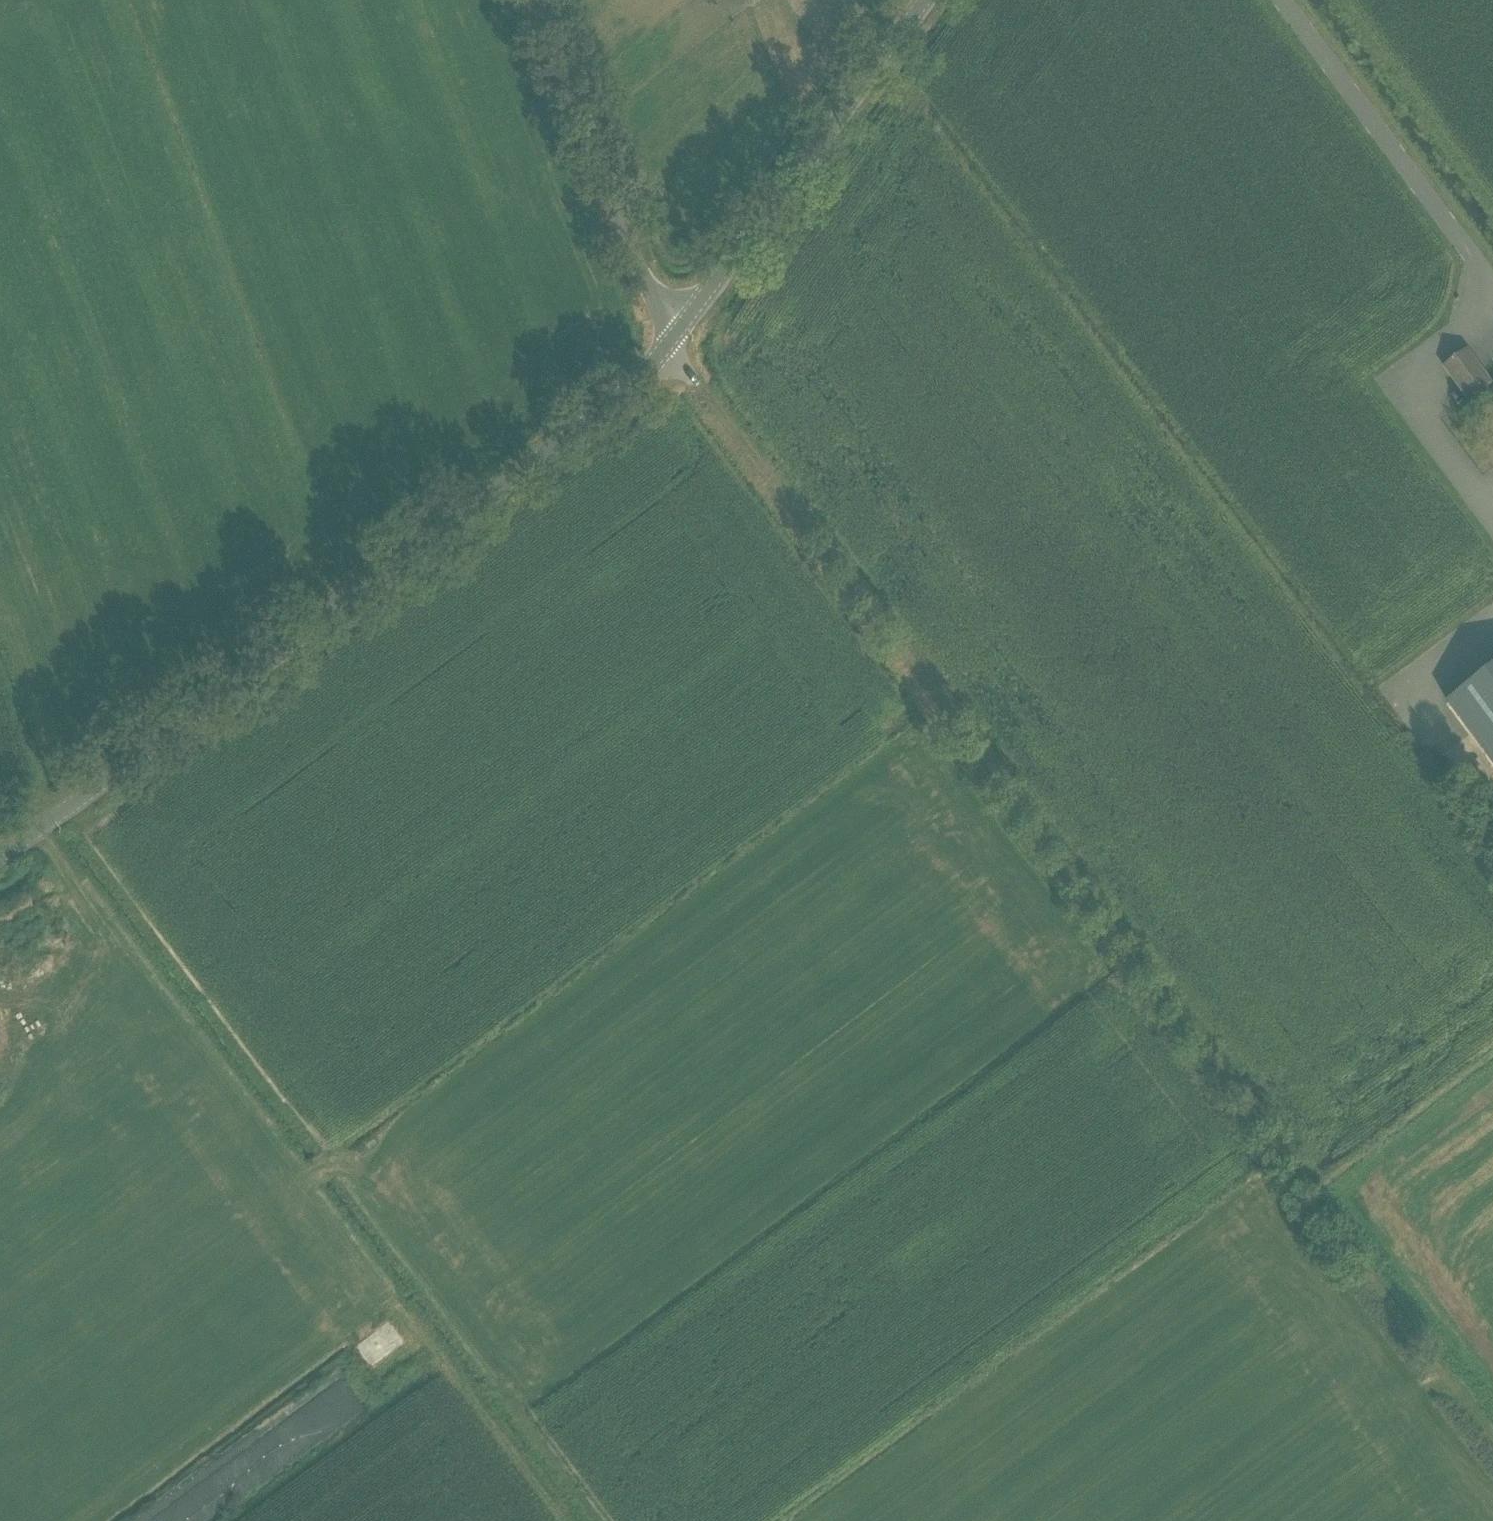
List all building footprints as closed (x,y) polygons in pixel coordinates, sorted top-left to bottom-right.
[(1445,368),(1469,401),(1492,383),(1468,351),(1445,368)] [(1492,766),(1492,669),(1447,703),(1492,766)]
